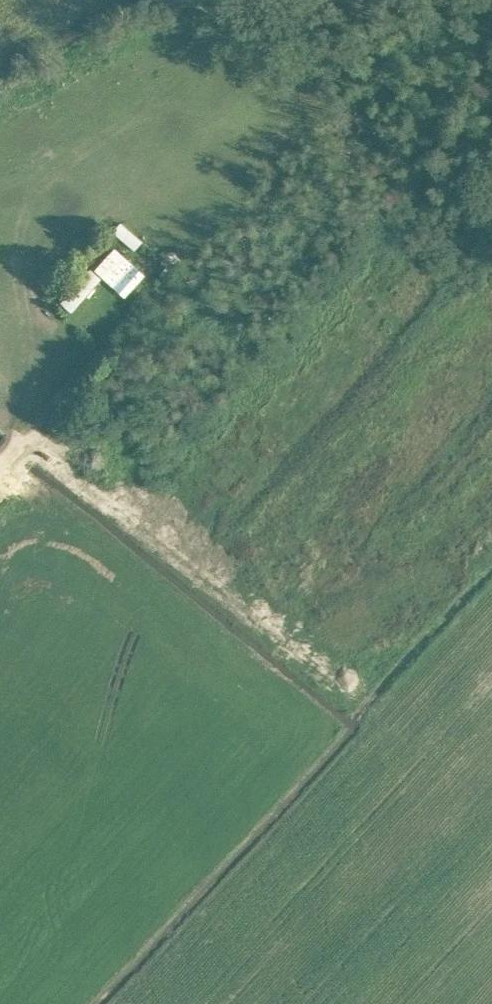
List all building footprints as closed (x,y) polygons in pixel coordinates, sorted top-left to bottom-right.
[(121,223),(113,232),(135,251),(143,242),(121,223)] [(114,248),(95,270),(110,284),(116,278),(131,292),(145,275),(114,248)] [(170,250),(162,261),(175,271),(183,259),(170,250)] [(166,265),(159,275),(167,281),(174,271),(166,265)]
